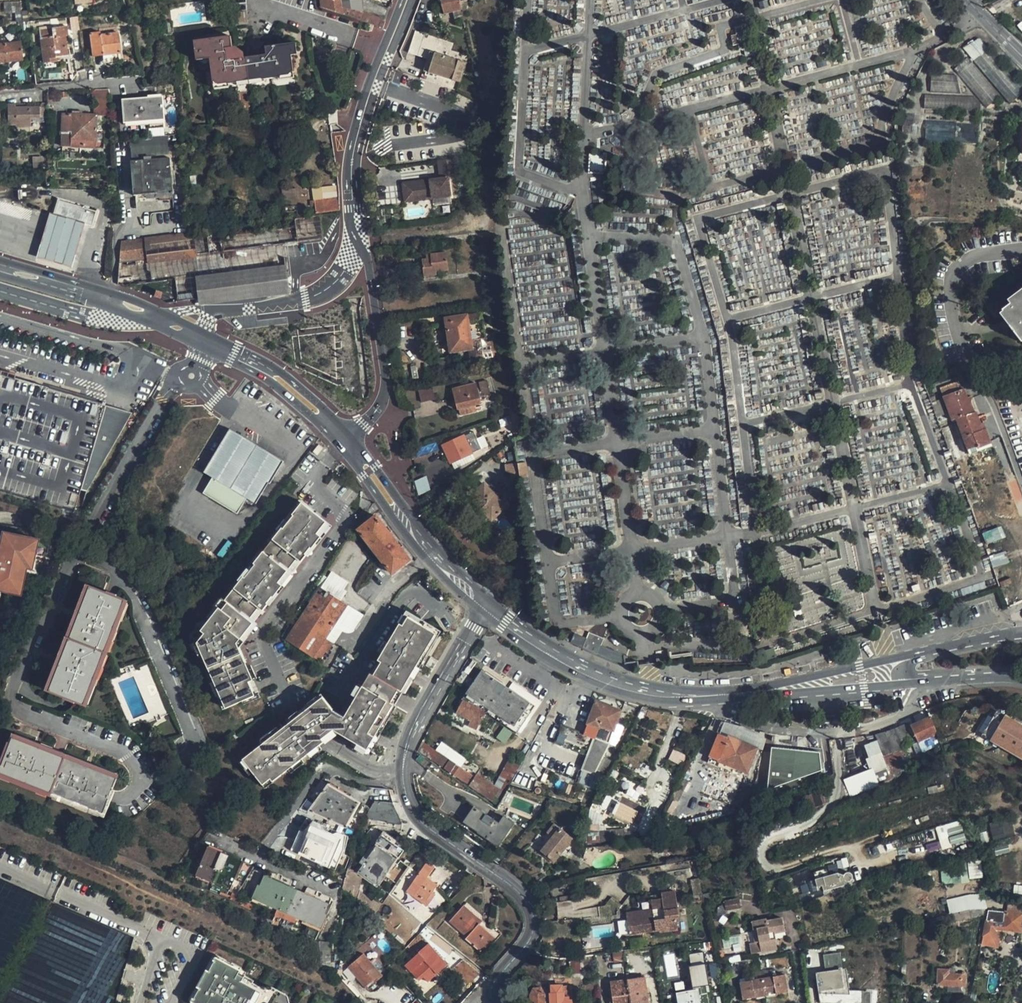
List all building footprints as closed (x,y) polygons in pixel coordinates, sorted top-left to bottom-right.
[(339,1),(340,6),(359,12),(358,0),(339,0),(339,1)] [(462,10),(459,0),(439,0),(442,15),(453,12),(462,10)] [(374,25),(382,28),(385,20),(359,12),(340,6),(339,1),(321,5),(322,9),(326,10),(342,15),(374,25)] [(455,22),(464,19),(462,10),(453,12),(455,22)] [(79,20),(70,21),(71,35),(80,35),(79,20)] [(39,35),(42,65),(55,64),(55,61),(66,59),(64,39),(67,39),(67,30),(51,31),(51,33),(39,35)] [(406,51),(425,57),(427,48),(432,49),(435,37),(413,30),(406,51)] [(733,45),(741,43),(738,32),(730,35),(733,45)] [(120,58),(118,38),(100,40),(100,36),(90,38),(92,61),(120,58)] [(214,82),(295,71),(293,55),(291,43),(266,47),(267,55),(245,57),(233,47),(231,36),(200,40),(202,54),(209,53),(210,59),(214,82)] [(963,48),(1008,102),(1021,90),(976,36),(963,48)] [(202,54),(200,40),(194,41),(197,60),(210,59),(209,53),(202,54)] [(20,44),(0,45),(0,63),(22,61),(20,44)] [(425,57),(422,68),(427,69),(432,49),(427,48),(425,57)] [(465,58),(432,49),(427,69),(460,78),(465,58)] [(1000,95),(967,56),(953,67),(986,107),(1000,95)] [(281,80),(296,78),(295,71),(214,82),(215,88),(230,86),(230,84),(238,83),(238,86),(267,82),(266,80),(281,77),(281,80)] [(959,92),(956,74),(931,72),(930,90),(959,92)] [(108,88),(93,90),(94,92),(96,93),(97,94),(98,95),(98,96),(98,97),(98,99),(97,100),(96,100),(95,101),(94,101),(95,116),(110,116),(108,88)] [(974,95),(924,92),(923,106),(979,110),(980,103),(974,95)] [(121,101),(123,125),(165,121),(162,98),(121,101)] [(37,108),(13,109),(13,105),(5,105),(6,119),(13,119),(26,119),(37,119),(37,108)] [(95,116),(60,116),(60,146),(99,146),(100,130),(94,130),(95,116)] [(925,121),(925,141),(956,141),(956,121),(925,121)] [(132,160),(168,156),(166,136),(130,139),(132,160)] [(171,192),(168,156),(132,160),(135,194),(171,192)] [(588,172),(605,172),(605,156),(588,157),(588,172)] [(457,175),(455,157),(438,159),(440,177),(436,178),(437,181),(431,182),(431,178),(403,182),(405,201),(415,199),(414,195),(432,193),(432,197),(451,195),(449,177),(457,175)] [(338,211),(337,200),(336,186),(322,188),(324,200),(314,201),(314,207),(315,214),(338,211)] [(96,212),(56,200),(52,215),(84,225),(92,227),(96,212)] [(35,257),(72,268),(84,225),(52,215),(47,214),(35,257)] [(319,216),(294,220),(295,227),(297,242),(322,239),(319,216)] [(219,236),(221,251),(229,250),(282,244),(297,242),(295,227),(219,236)] [(144,262),(221,251),(219,236),(219,230),(141,240),(144,262)] [(118,280),(147,276),(144,262),(141,240),(121,243),(118,280)] [(284,266),(282,244),(229,250),(232,272),(284,266)] [(147,276),(147,283),(172,280),(195,277),(232,272),(229,250),(221,251),(144,262),(147,276)] [(423,276),(435,274),(435,271),(447,270),(446,262),(445,253),(425,255),(425,259),(421,259),(423,276)] [(455,261),(446,262),(447,270),(456,269),(455,261)] [(288,292),(284,266),(232,272),(195,277),(197,297),(198,303),(288,292)] [(175,299),(197,297),(195,277),(172,280),(175,299)] [(1006,314),(1015,327),(1011,329),(1020,341),(1021,343),(1021,302),(1006,314)] [(465,314),(444,317),(440,317),(441,324),(445,323),(449,350),(467,348),(469,362),(482,360),(480,346),(475,313),(465,314)] [(411,319),(387,323),(389,336),(413,333),(411,319)] [(556,326),(555,320),(525,324),(528,343),(578,336),(576,323),(556,326)] [(507,352),(506,342),(493,344),(495,354),(507,352)] [(508,363),(507,352),(495,354),(496,364),(508,363)] [(74,513),(106,405),(1,373),(3,367),(0,366),(0,491),(74,513)] [(450,389),(456,410),(459,409),(478,404),(480,403),(478,399),(483,397),(483,395),(488,393),(486,383),(480,385),(481,388),(476,390),(474,382),(450,389)] [(433,389),(419,393),(422,407),(436,403),(433,389)] [(958,423),(970,452),(972,459),(982,455),(981,452),(994,447),(989,432),(985,433),(978,415),(976,416),(971,402),(969,403),(966,393),(945,401),(954,424),(958,423)] [(478,404),(459,409),(461,415),(479,409),(478,404)] [(471,451),(484,443),(475,427),(442,445),(451,462),(454,461),(471,451)] [(284,462),(231,429),(204,473),(212,477),(247,499),(255,505),(269,482),(271,483),(284,462)] [(471,451),(454,461),(457,466),(474,456),(471,451)] [(529,476),(527,461),(516,462),(518,477),(529,476)] [(519,480),(518,477),(516,462),(505,463),(506,474),(509,474),(509,480),(519,480)] [(413,481),(419,495),(431,490),(425,476),(413,481)] [(247,499),(212,477),(202,493),(237,515),(247,499)] [(505,506),(483,483),(477,489),(475,487),(470,491),(473,493),(469,497),(490,520),(505,506)] [(238,643),(330,525),(301,503),(263,552),(260,549),(246,568),(242,565),(238,565),(235,565),(232,566),(230,568),(228,570),(219,581),(217,585),(217,589),(218,593),(220,597),(222,598),(203,622),(202,621),(188,638),(198,658),(199,657),(223,710),(256,696),(250,682),(254,680),(238,643)] [(389,533),(376,515),(358,529),(377,553),(385,546),(381,540),(389,533)] [(1001,527),(983,533),(986,543),(1004,537),(1001,527)] [(392,572),(409,559),(389,533),(381,540),(385,546),(377,553),(378,554),(392,572)] [(0,547),(3,547),(0,559),(0,586),(5,587),(4,592),(19,595),(20,590),(24,568),(29,569),(35,541),(30,540),(3,534),(0,547)] [(839,574),(836,548),(810,551),(777,554),(779,580),(839,574)] [(989,556),(993,568),(1009,562),(1005,551),(989,556)] [(107,583),(110,578),(99,573),(94,586),(103,590),(106,583),(107,583)] [(345,603),(337,598),(347,583),(331,573),(328,579),(323,576),(314,589),(319,592),(305,614),(329,630),(334,623),(345,603)] [(81,705),(124,600),(89,586),(46,691),(81,705)] [(362,615),(345,603),(334,623),(344,630),(345,631),(349,631),(351,630),(354,628),(362,615)] [(441,630),(405,608),(344,721),(334,715),(321,697),(239,762),(264,791),(335,735),(367,757),(441,630)] [(289,641),(305,614),(300,611),(284,637),(289,641)] [(329,630),(305,614),(289,641),(319,661),(326,649),(329,651),(335,643),(325,637),(329,630)] [(183,733),(132,615),(121,620),(172,738),(183,733)] [(597,656),(617,664),(621,655),(600,645),(603,639),(588,633),(586,638),(573,633),(569,642),(572,644),(597,656)] [(764,661),(775,657),(772,649),(758,652),(760,661),(764,661)] [(481,669),(461,699),(462,700),(456,713),(470,720),(468,725),(476,730),(486,710),(516,731),(533,706),(481,669)] [(620,710),(596,701),(587,728),(597,732),(600,725),(613,731),(620,710)] [(998,710),(982,736),(1021,759),(1021,724),(998,710)] [(940,744),(931,716),(910,725),(917,742),(921,751),(940,744)] [(908,720),(877,733),(885,755),(905,747),(917,742),(910,725),(908,720)] [(553,742),(589,756),(585,769),(597,775),(609,743),(595,738),(584,734),(561,725),(553,742)] [(505,742),(511,732),(504,728),(498,738),(505,742)] [(587,728),(584,734),(595,738),(597,732),(587,728)] [(757,748),(729,736),(727,739),(718,735),(708,761),(717,765),(719,760),(746,772),(757,748)] [(11,737),(0,767),(0,771),(104,808),(116,774),(11,737)] [(772,746),(767,797),(824,779),(821,751),(772,746)] [(915,773),(905,747),(885,755),(882,756),(886,768),(891,781),(892,781),(915,773)] [(461,783),(465,785),(472,774),(440,751),(432,762),(443,769),(461,783)] [(744,778),(746,772),(719,760),(717,765),(744,778)] [(891,781),(886,768),(871,773),(876,786),(891,781)] [(582,770),(578,783),(599,790),(605,778),(582,770)] [(517,772),(511,784),(533,790),(536,780),(517,772)] [(498,790),(476,774),(468,784),(491,800),(498,790)] [(346,828),(360,804),(321,781),(313,790),(320,795),(308,811),(346,828)] [(371,787),(370,798),(374,799),(392,801),(391,790),(371,787)] [(366,814),(384,822),(401,821),(392,803),(392,801),(374,799),(366,814)] [(629,818),(633,809),(618,802),(613,810),(629,818)] [(473,806),(463,822),(498,846),(513,823),(504,817),(500,823),(473,806)] [(638,812),(633,809),(629,818),(634,820),(638,812)] [(612,813),(632,823),(634,820),(629,818),(613,810),(612,813)] [(993,853),(1021,845),(1021,824),(1021,818),(987,826),(993,853)] [(935,827),(941,850),(966,843),(960,820),(935,827)] [(311,827),(304,823),(292,851),(333,870),(348,837),(313,822),(311,827)] [(545,853),(559,862),(575,836),(555,823),(549,833),(555,837),(545,853)] [(383,877),(402,851),(380,834),(371,845),(375,849),(365,862),(383,877)] [(650,844),(653,860),(665,858),(662,842),(650,844)] [(208,848),(196,877),(229,890),(240,862),(208,848)] [(422,864),(432,870),(434,867),(424,860),(422,864)] [(980,862),(968,863),(969,879),(982,878),(980,862)] [(413,895),(427,904),(434,893),(431,892),(436,884),(427,878),(432,870),(422,864),(405,890),(413,895)] [(254,866),(244,883),(256,889),(251,899),(286,914),(320,929),(325,918),(322,917),(326,908),(312,901),(313,898),(296,891),(278,883),(277,886),(263,880),(267,872),(254,866)] [(967,867),(942,869),(944,884),(968,881),(967,867)] [(813,871),(815,878),(828,875),(827,868),(813,871)] [(356,876),(346,870),(343,882),(342,888),(351,897),(356,876)] [(815,878),(808,880),(810,888),(822,886),(823,888),(843,883),(846,879),(847,879),(848,879),(850,879),(851,877),(851,876),(851,873),(850,872),(848,872),(846,872),(845,872),(844,873),(844,874),(844,875),(838,873),(828,875),(815,878)] [(46,899),(0,877),(0,981),(46,899)] [(1004,899),(1021,896),(1021,882),(1001,886),(1004,899)] [(679,910),(676,889),(661,891),(662,897),(651,899),(639,901),(640,910),(626,912),(629,933),(659,929),(659,930),(679,927),(677,915),(678,913),(679,910)] [(947,898),(948,913),(986,909),(984,894),(947,898)] [(735,898),(721,901),(722,907),(736,904),(735,898)] [(0,998),(0,1002),(114,1002),(117,997),(108,993),(127,956),(119,955),(132,935),(56,904),(0,998)] [(462,904),(450,918),(467,934),(464,937),(480,951),(487,942),(482,937),(488,930),(479,923),(481,921),(462,904)] [(1021,925),(1021,916),(989,910),(984,934),(998,937),(1001,928),(1021,932),(1021,925)] [(965,918),(964,911),(949,914),(951,921),(965,918)] [(748,943),(750,954),(761,952),(761,954),(777,950),(774,935),(785,932),(781,917),(766,920),(766,917),(749,921),(754,941),(748,943)] [(431,920),(427,925),(435,931),(439,926),(431,920)] [(493,935),(488,930),(482,937),(487,942),(493,935)] [(585,941),(583,932),(562,936),(563,944),(585,941)] [(319,940),(320,967),(330,968),(329,941),(319,940)] [(447,963),(429,943),(418,953),(419,954),(405,966),(418,980),(423,976),(427,980),(447,963)] [(706,950),(689,953),(696,988),(713,984),(706,950)] [(845,968),(842,968),(839,952),(823,954),(825,970),(815,972),(819,1002),(828,1002),(828,1000),(841,1001),(841,1002),(862,1002),(862,990),(847,990),(845,968)] [(381,976),(363,954),(348,966),(348,967),(366,988),(381,976)] [(191,1002),(193,1002),(298,1002),(216,957),(191,1002)] [(340,974),(348,967),(348,966),(339,957),(337,972),(340,974)] [(938,969),(937,985),(948,986),(962,987),(965,987),(967,971),(964,971),(964,975),(949,973),(950,970),(938,969)] [(740,999),(763,994),(786,989),(782,972),(760,976),(736,982),(740,999)] [(647,975),(629,978),(633,1002),(651,1002),(647,975)] [(629,978),(610,981),(614,1002),(633,1002),(629,978)] [(571,999),(564,1000),(563,985),(551,986),(551,993),(544,993),(539,988),(532,989),(529,996),(530,1002),(571,1002),(571,999)] [(706,992),(697,993),(696,988),(675,992),(677,1002),(708,1002),(706,992)]
